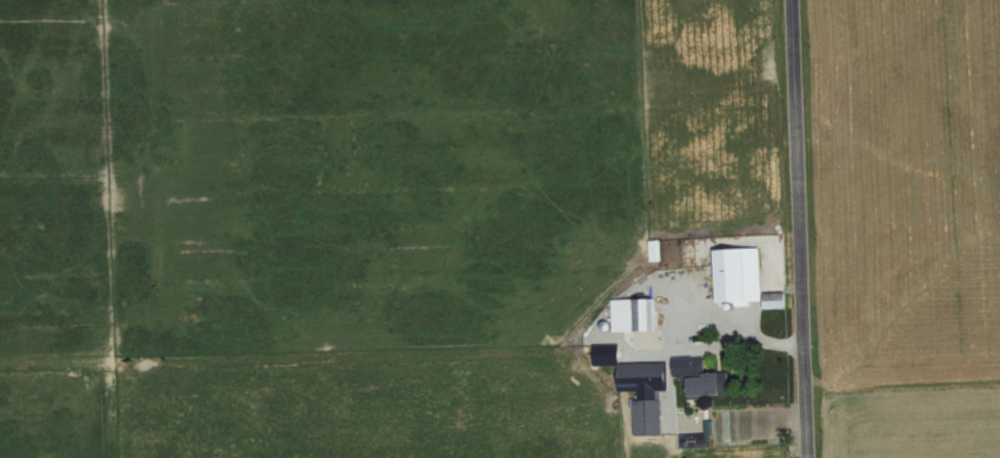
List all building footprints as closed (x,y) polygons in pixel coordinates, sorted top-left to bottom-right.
[(662,239),(650,239),(650,260),(663,260),(662,239)] [(762,247),(718,249),(720,304),(752,303),(752,300),(763,300),(762,247)] [(657,298),(614,298),(614,331),(658,330),(657,298)] [(622,364),(621,349),(618,349),(617,343),(596,344),(596,365),(622,364)] [(706,354),(675,356),(676,375),(692,374),(694,396),(732,394),(730,371),(707,372),(706,354)] [(664,434),(663,390),(670,390),(670,362),(621,362),(622,390),(637,390),(638,435),(664,434)]
